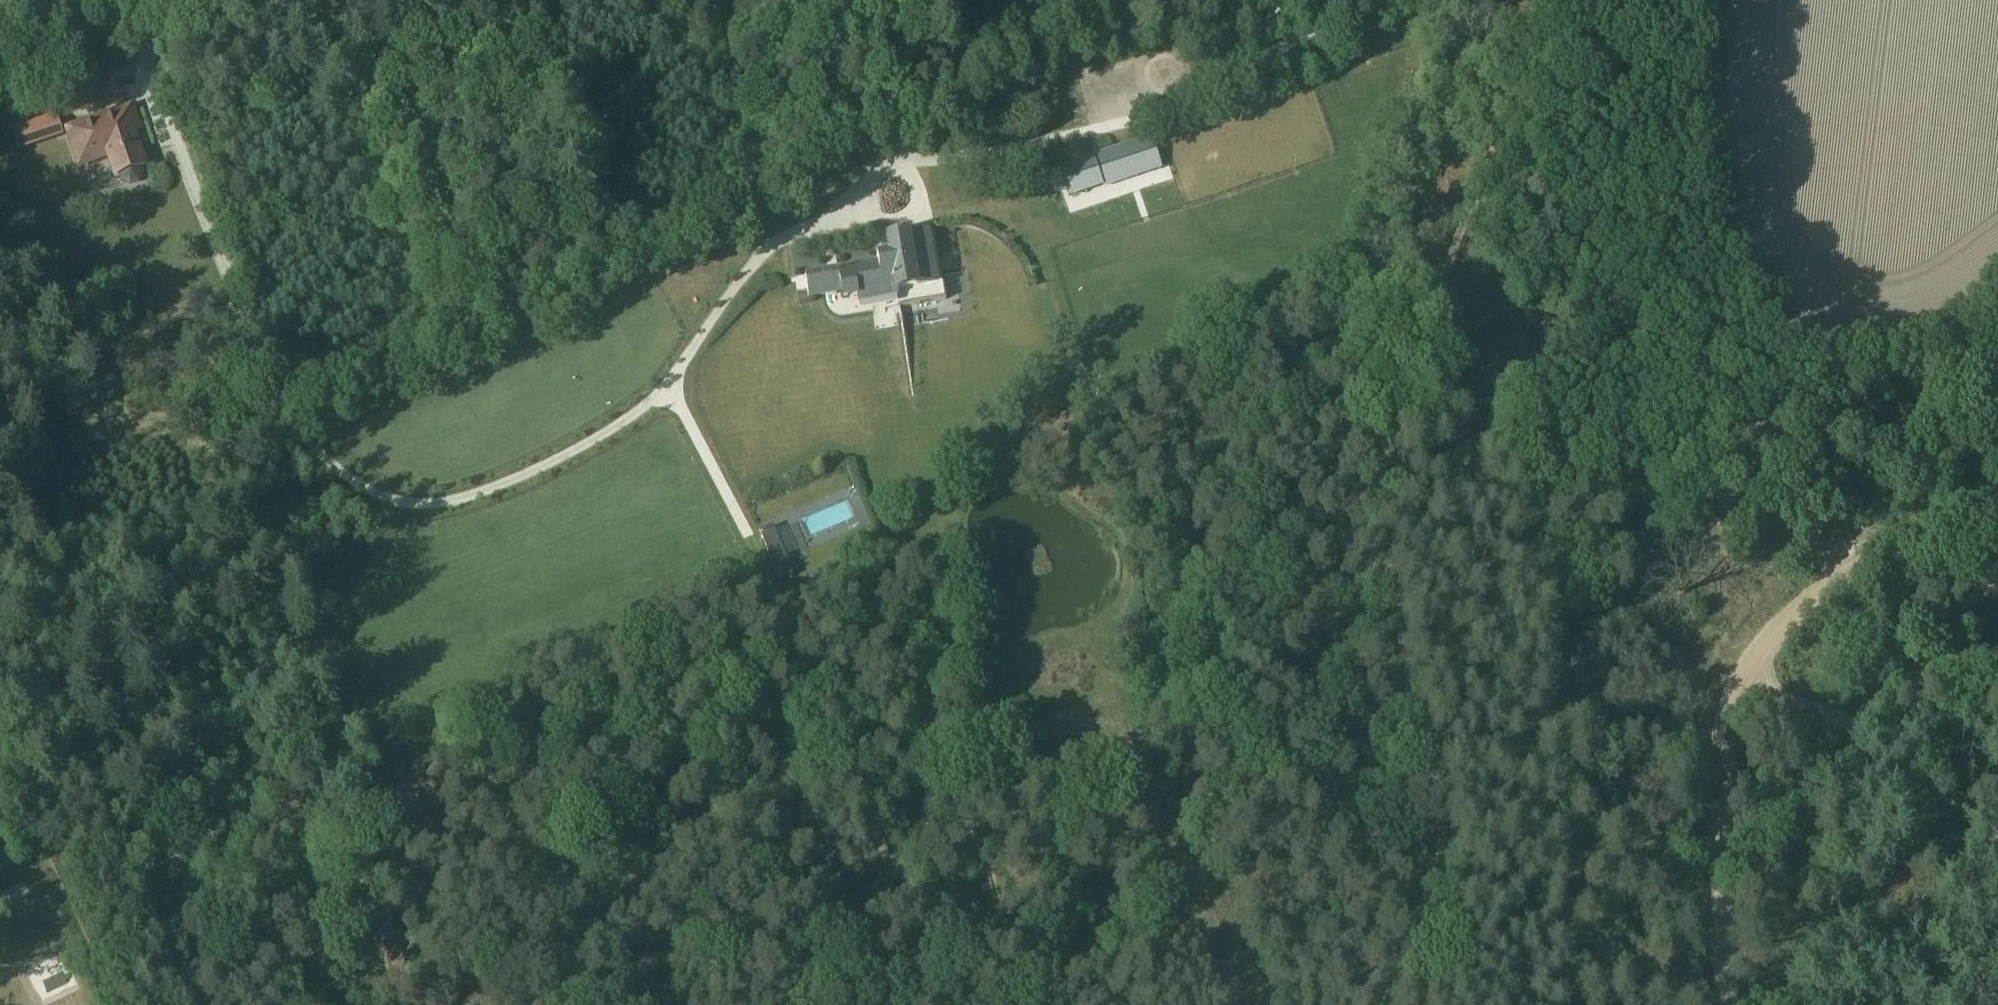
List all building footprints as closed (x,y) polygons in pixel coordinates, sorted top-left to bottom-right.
[(132,106),(101,117),(66,129),(79,171),(109,162),(115,179),(120,178),(121,182),(131,187),(141,184),(145,174),(144,170),(148,169),(135,131),(140,130),(132,106)] [(64,135),(58,116),(20,129),(26,148),(64,135)] [(1157,152),(1121,164),(1127,181),(1162,169),(1157,152)] [(1064,190),(1058,169),(1046,173),(1053,194),(1064,190)] [(806,275),(809,297),(843,292),(844,299),(859,296),(860,303),(896,297),(896,292),(937,286),(928,230),(888,236),(888,238),(887,238),(890,255),(877,257),(878,264),(806,275)] [(771,534),(739,544),(779,628),(806,613),(771,534)] [(821,576),(810,580),(812,589),(824,586),(821,576)]
